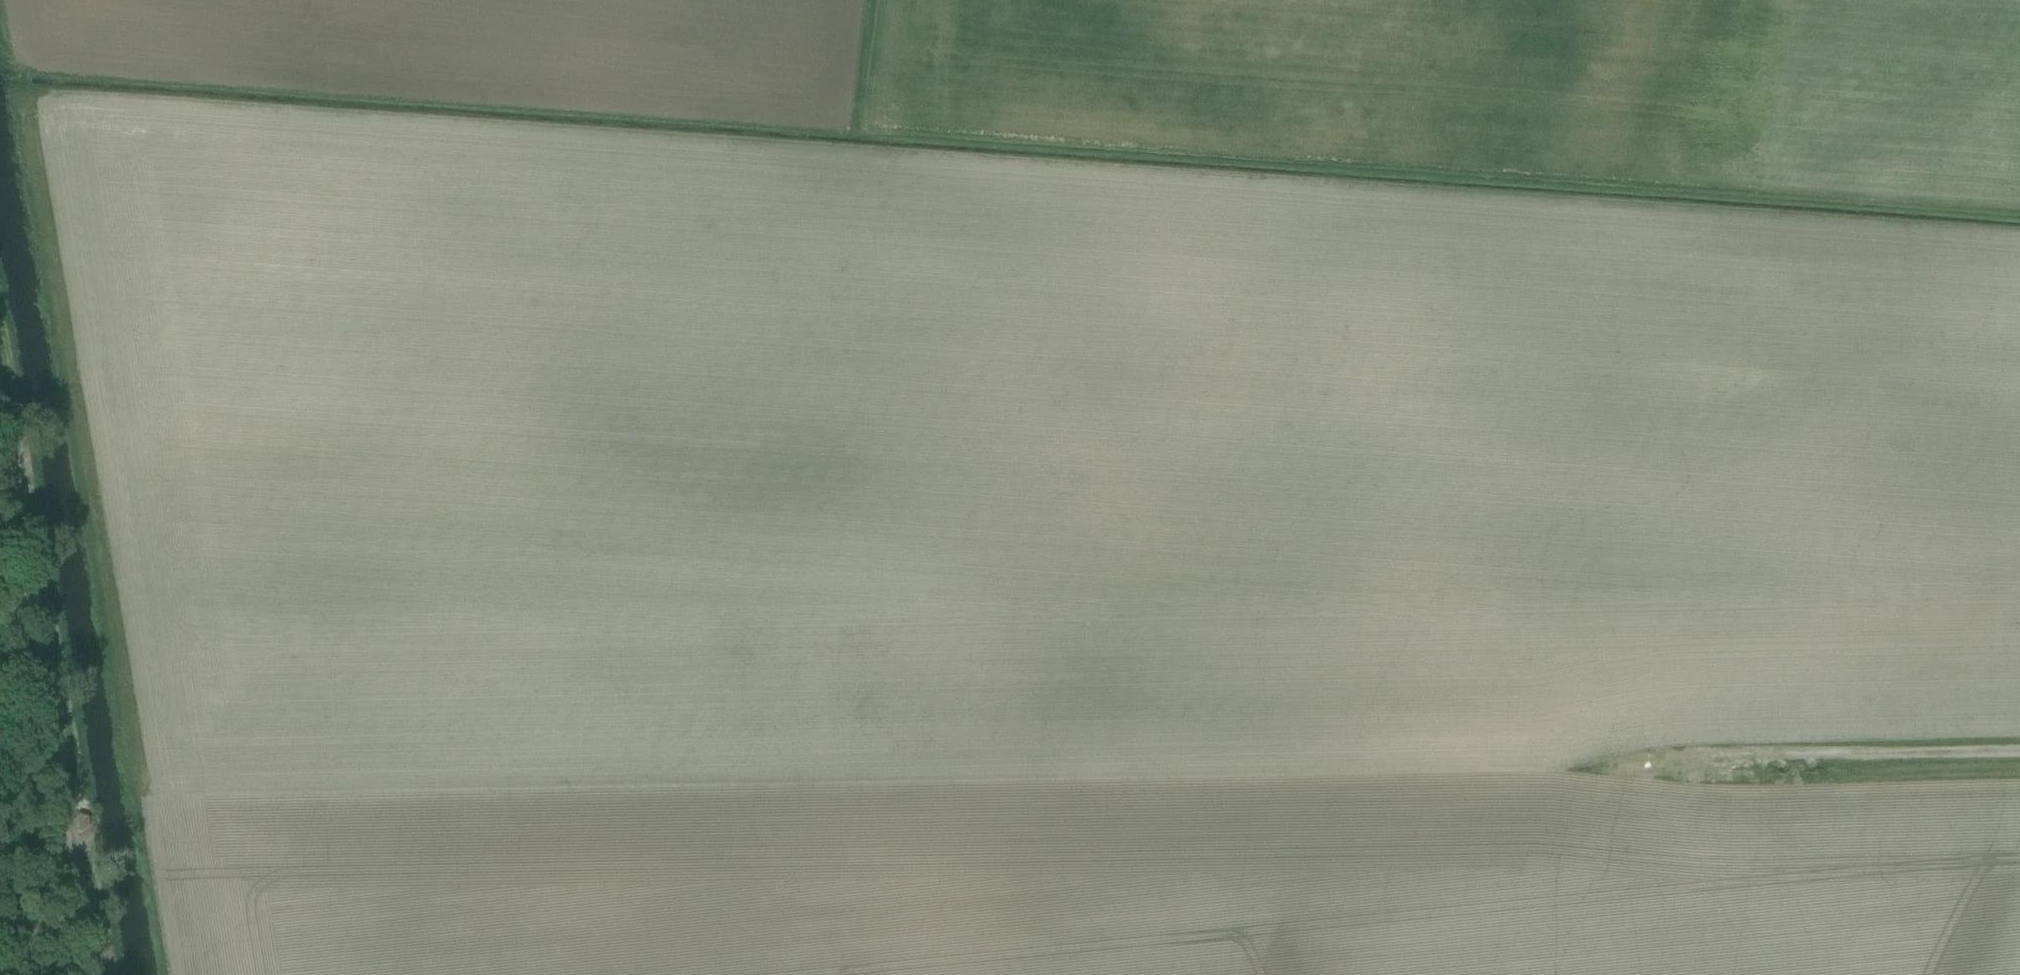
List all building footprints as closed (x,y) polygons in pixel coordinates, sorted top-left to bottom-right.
[(80,814),(76,815),(80,836),(84,835),(92,827),(90,817),(80,814)]
